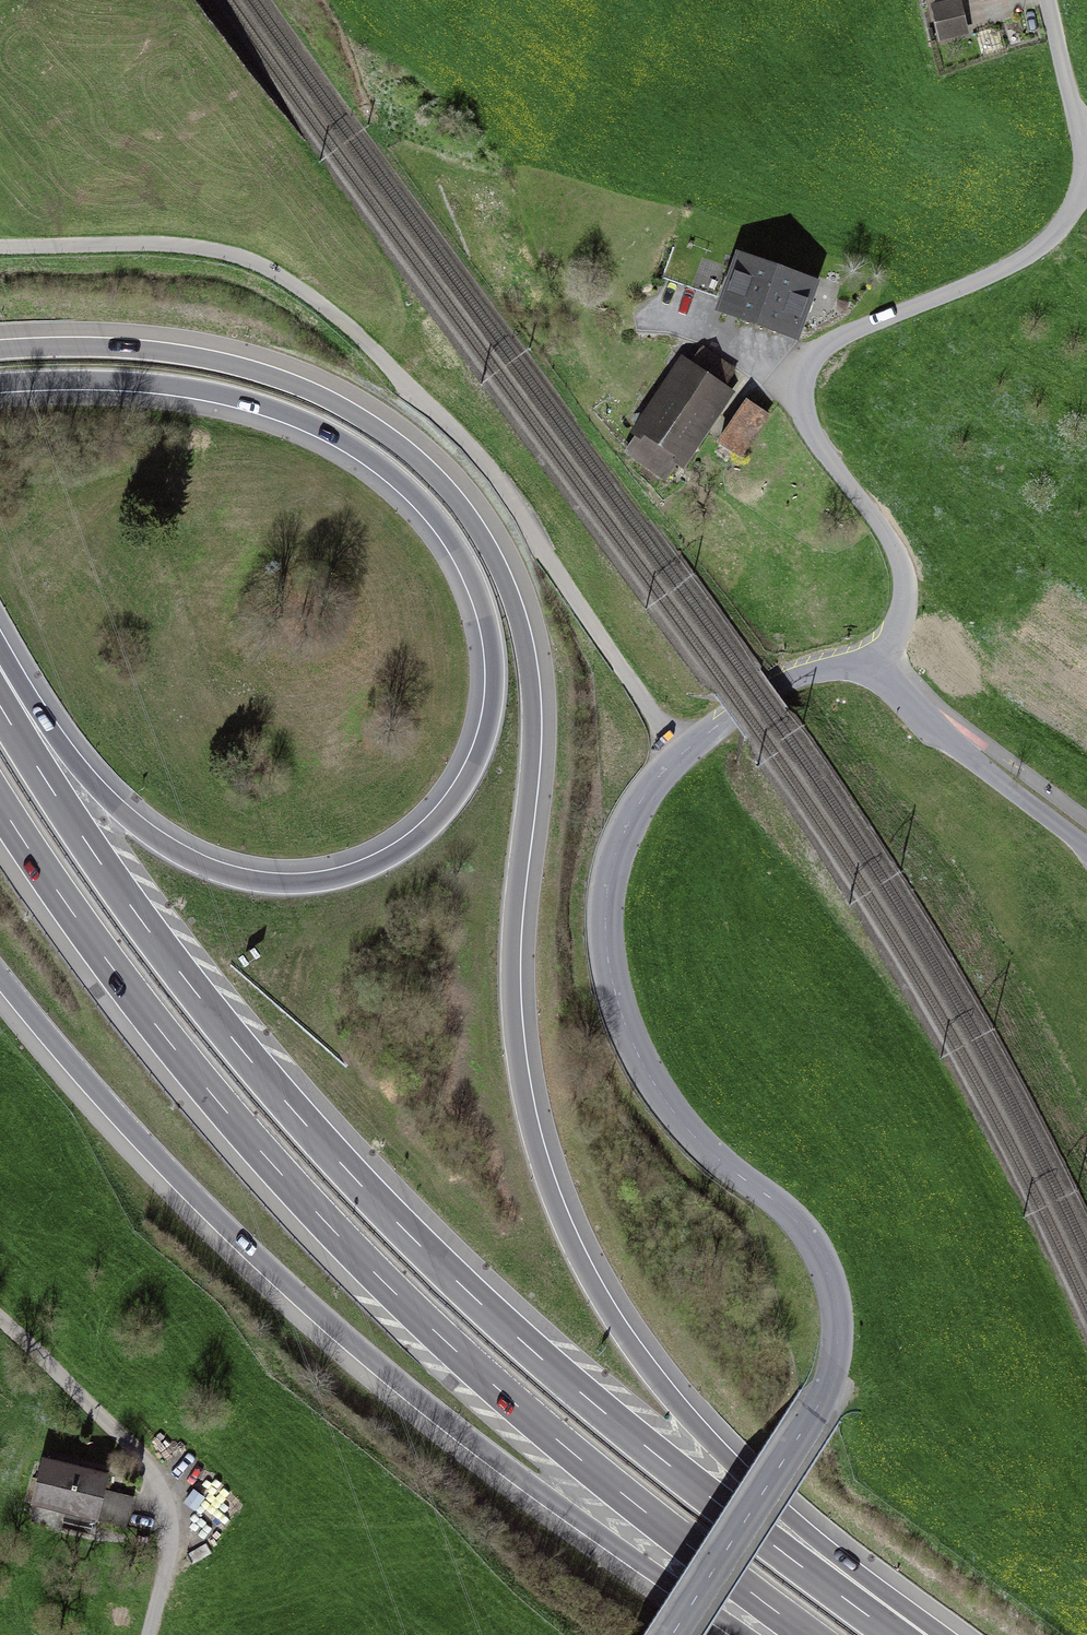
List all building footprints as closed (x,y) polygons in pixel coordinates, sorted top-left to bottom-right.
[(796,339),(813,288),(739,264),(722,315),(796,339)] [(684,366),(672,357),(613,428),(628,441),(618,453),(647,477),(660,461),(667,467),(725,399),(714,390),(727,374),(697,350),(684,366)] [(757,422),(737,408),(709,449),(729,462),(757,422)] [(95,1522),(107,1469),(43,1455),(35,1495),(69,1502),(66,1516),(95,1522)]
